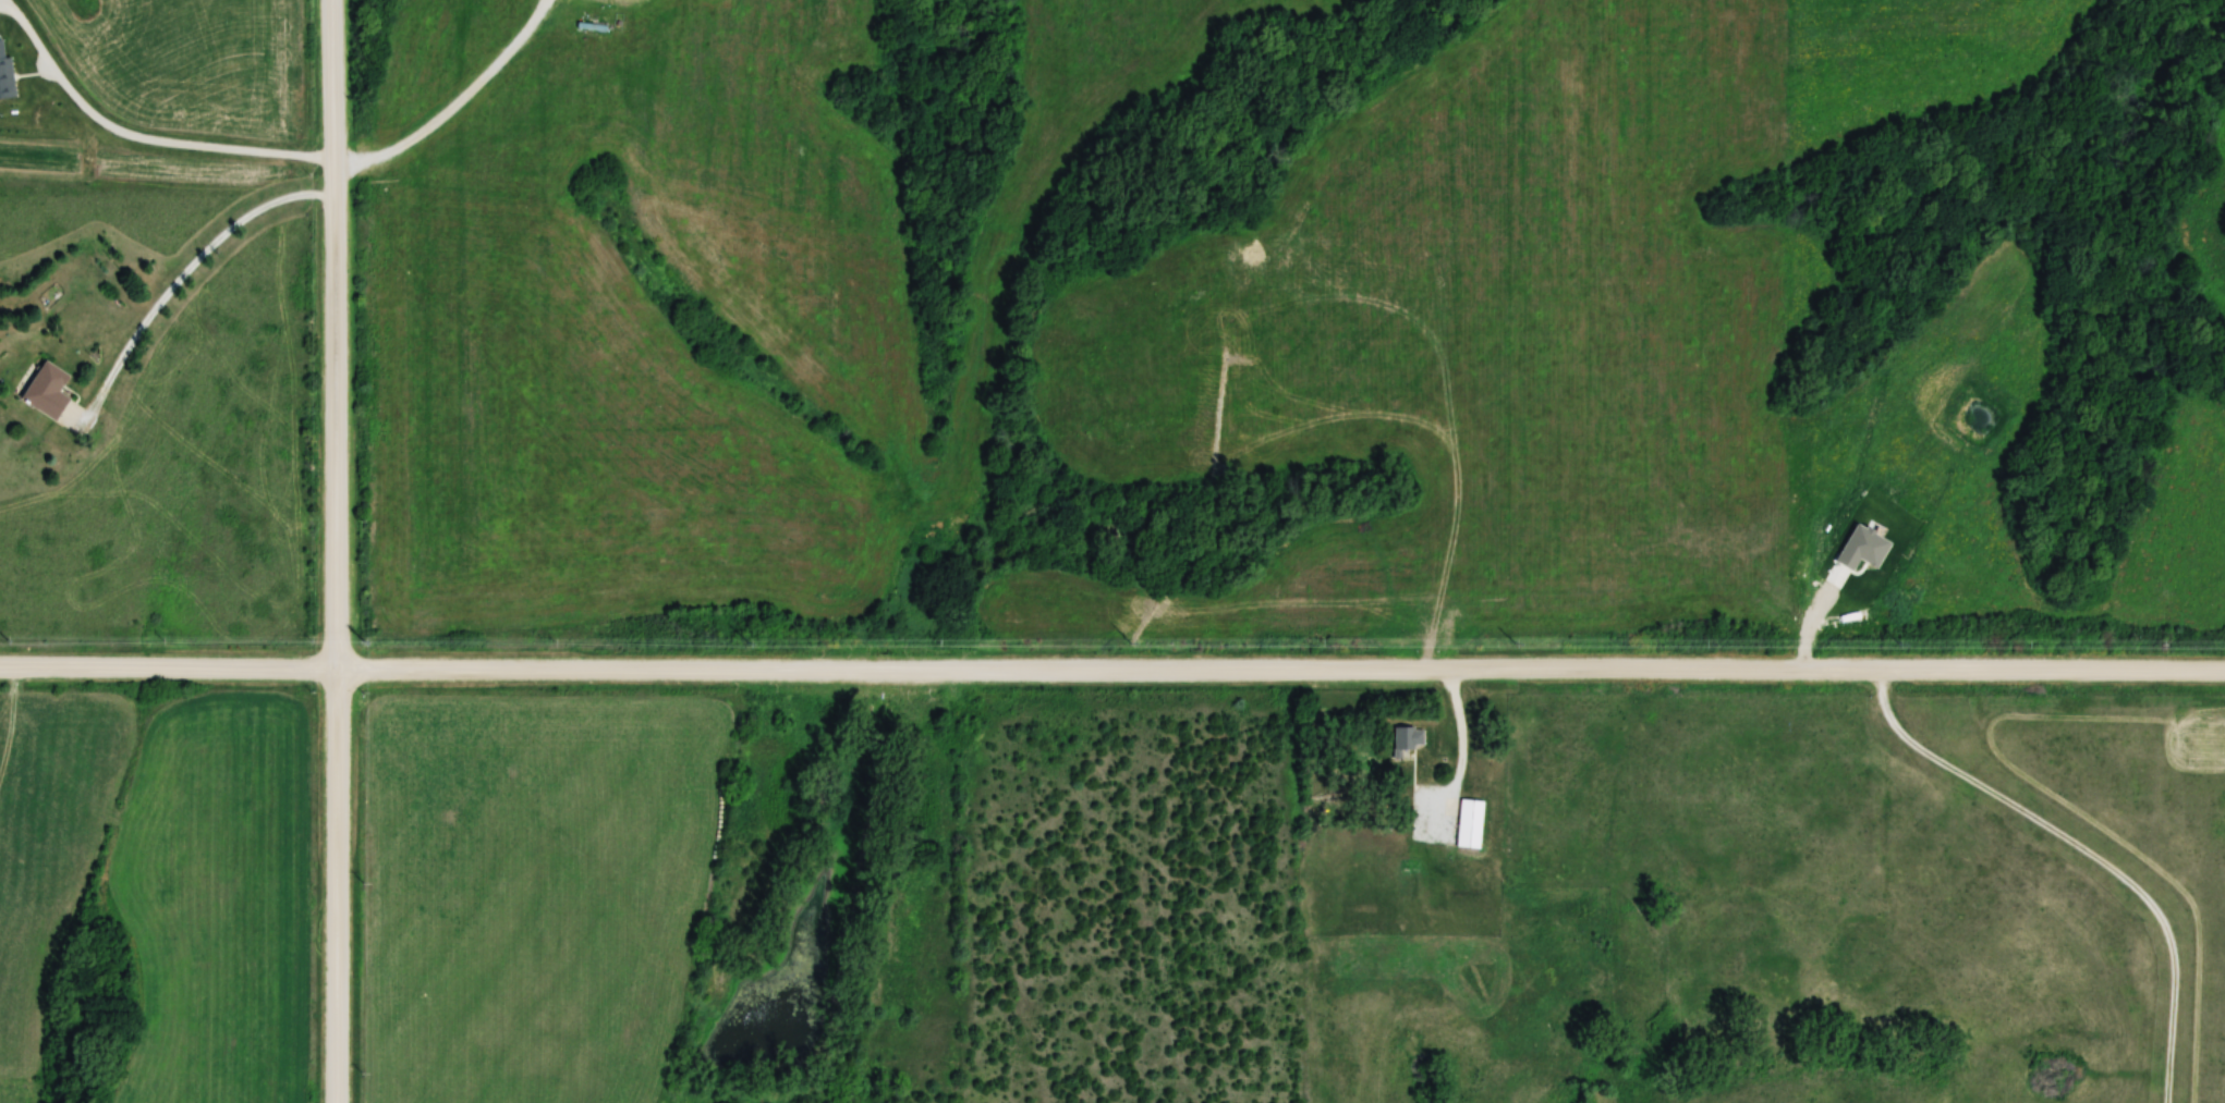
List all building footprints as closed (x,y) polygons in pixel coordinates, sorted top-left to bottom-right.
[(68,375),(43,360),(18,399),(54,421),(68,399),(58,392),(68,375)] [(1393,728),(1393,749),(1422,749),(1422,728),(1393,728)] [(1479,849),(1482,801),(1458,800),(1455,847),(1479,849)]
